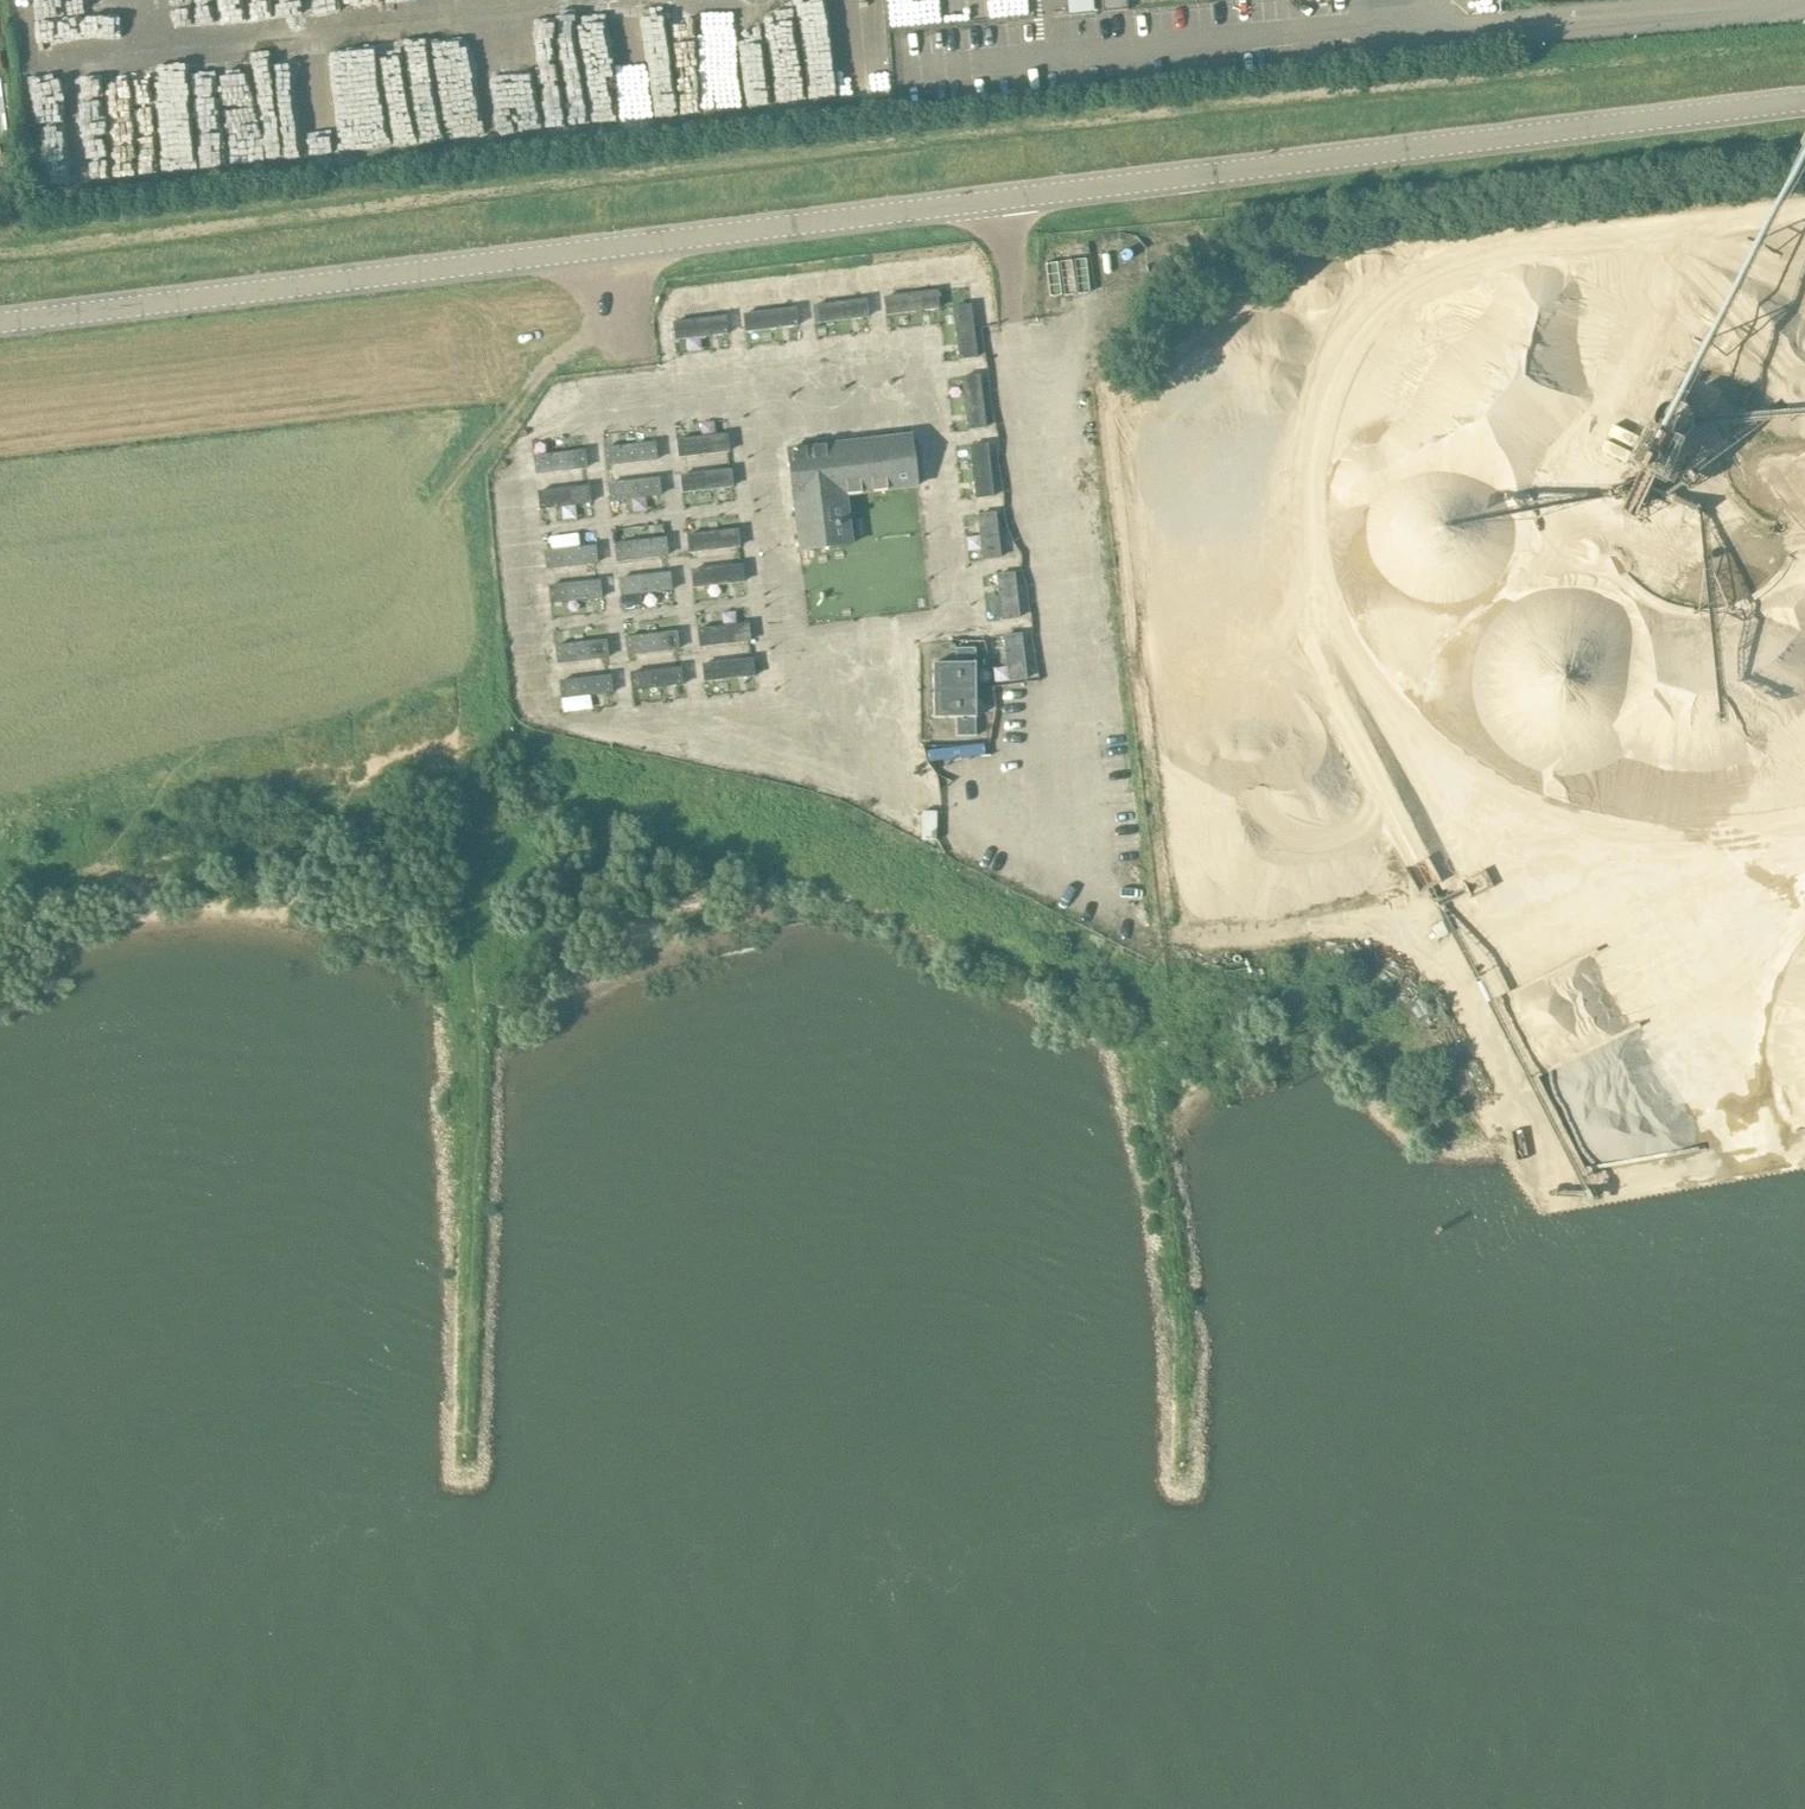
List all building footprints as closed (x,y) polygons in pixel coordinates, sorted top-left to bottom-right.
[(1130,9),(1129,0),(1104,0),(1105,12),(1130,9)] [(1071,424),(1069,407),(1019,413),(1021,430),(1071,424)] [(1004,432),(1002,415),(952,421),(954,438),(1004,432)] [(727,433),(677,439),(679,458),(729,452),(727,433)] [(800,550),(820,548),(851,544),(845,495),(916,486),(910,435),(789,450),(800,550)] [(654,441),(605,447),(607,466),(657,460),(654,441)] [(584,449),(534,455),(536,474),(586,468),(584,449)] [(730,468),(680,474),(682,492),(732,487),(730,468)] [(1078,485),(1076,468),(1027,474),(1029,491),(1078,485)] [(658,476),(608,482),(611,501),(660,495),(658,476)] [(1011,493),(1009,476),(960,482),(962,499),(1011,493)] [(588,484),(538,490),(541,509),(590,503),(588,484)] [(1016,528),(1014,512),(964,518),(966,534),(1016,528)] [(737,528),(687,534),(690,553),(739,547),(737,528)] [(665,537),(616,543),(618,561),(667,556),(665,537)] [(595,545),(545,550),(547,569),(597,564),(595,545)] [(741,563),(691,569),(694,588),(743,582),(741,563)] [(669,571),(619,577),(622,596),(671,590),(669,571)] [(1023,590),(1021,573),(972,579),(974,596),(1023,590)] [(599,579),(549,584),(551,603),(601,598),(599,579)] [(748,622),(698,628),(700,647),(750,641),(748,622)] [(676,630),(626,636),(629,655),(678,649),(676,630)] [(605,639),(556,645),(558,663),(608,658),(605,639)] [(933,691),(976,691),(975,647),(955,648),(955,663),(933,663),(933,691)] [(752,657),(702,663),(704,682),(754,676),(752,657)] [(680,666),(631,672),(633,690),(682,685),(680,666)] [(609,674),(560,680),(562,699),(612,693),(609,674)] [(977,736),(976,691),(933,691),(934,718),(956,718),(957,736),(977,736)] [(1037,715),(1035,698),(985,704),(987,721),(1037,715)]
